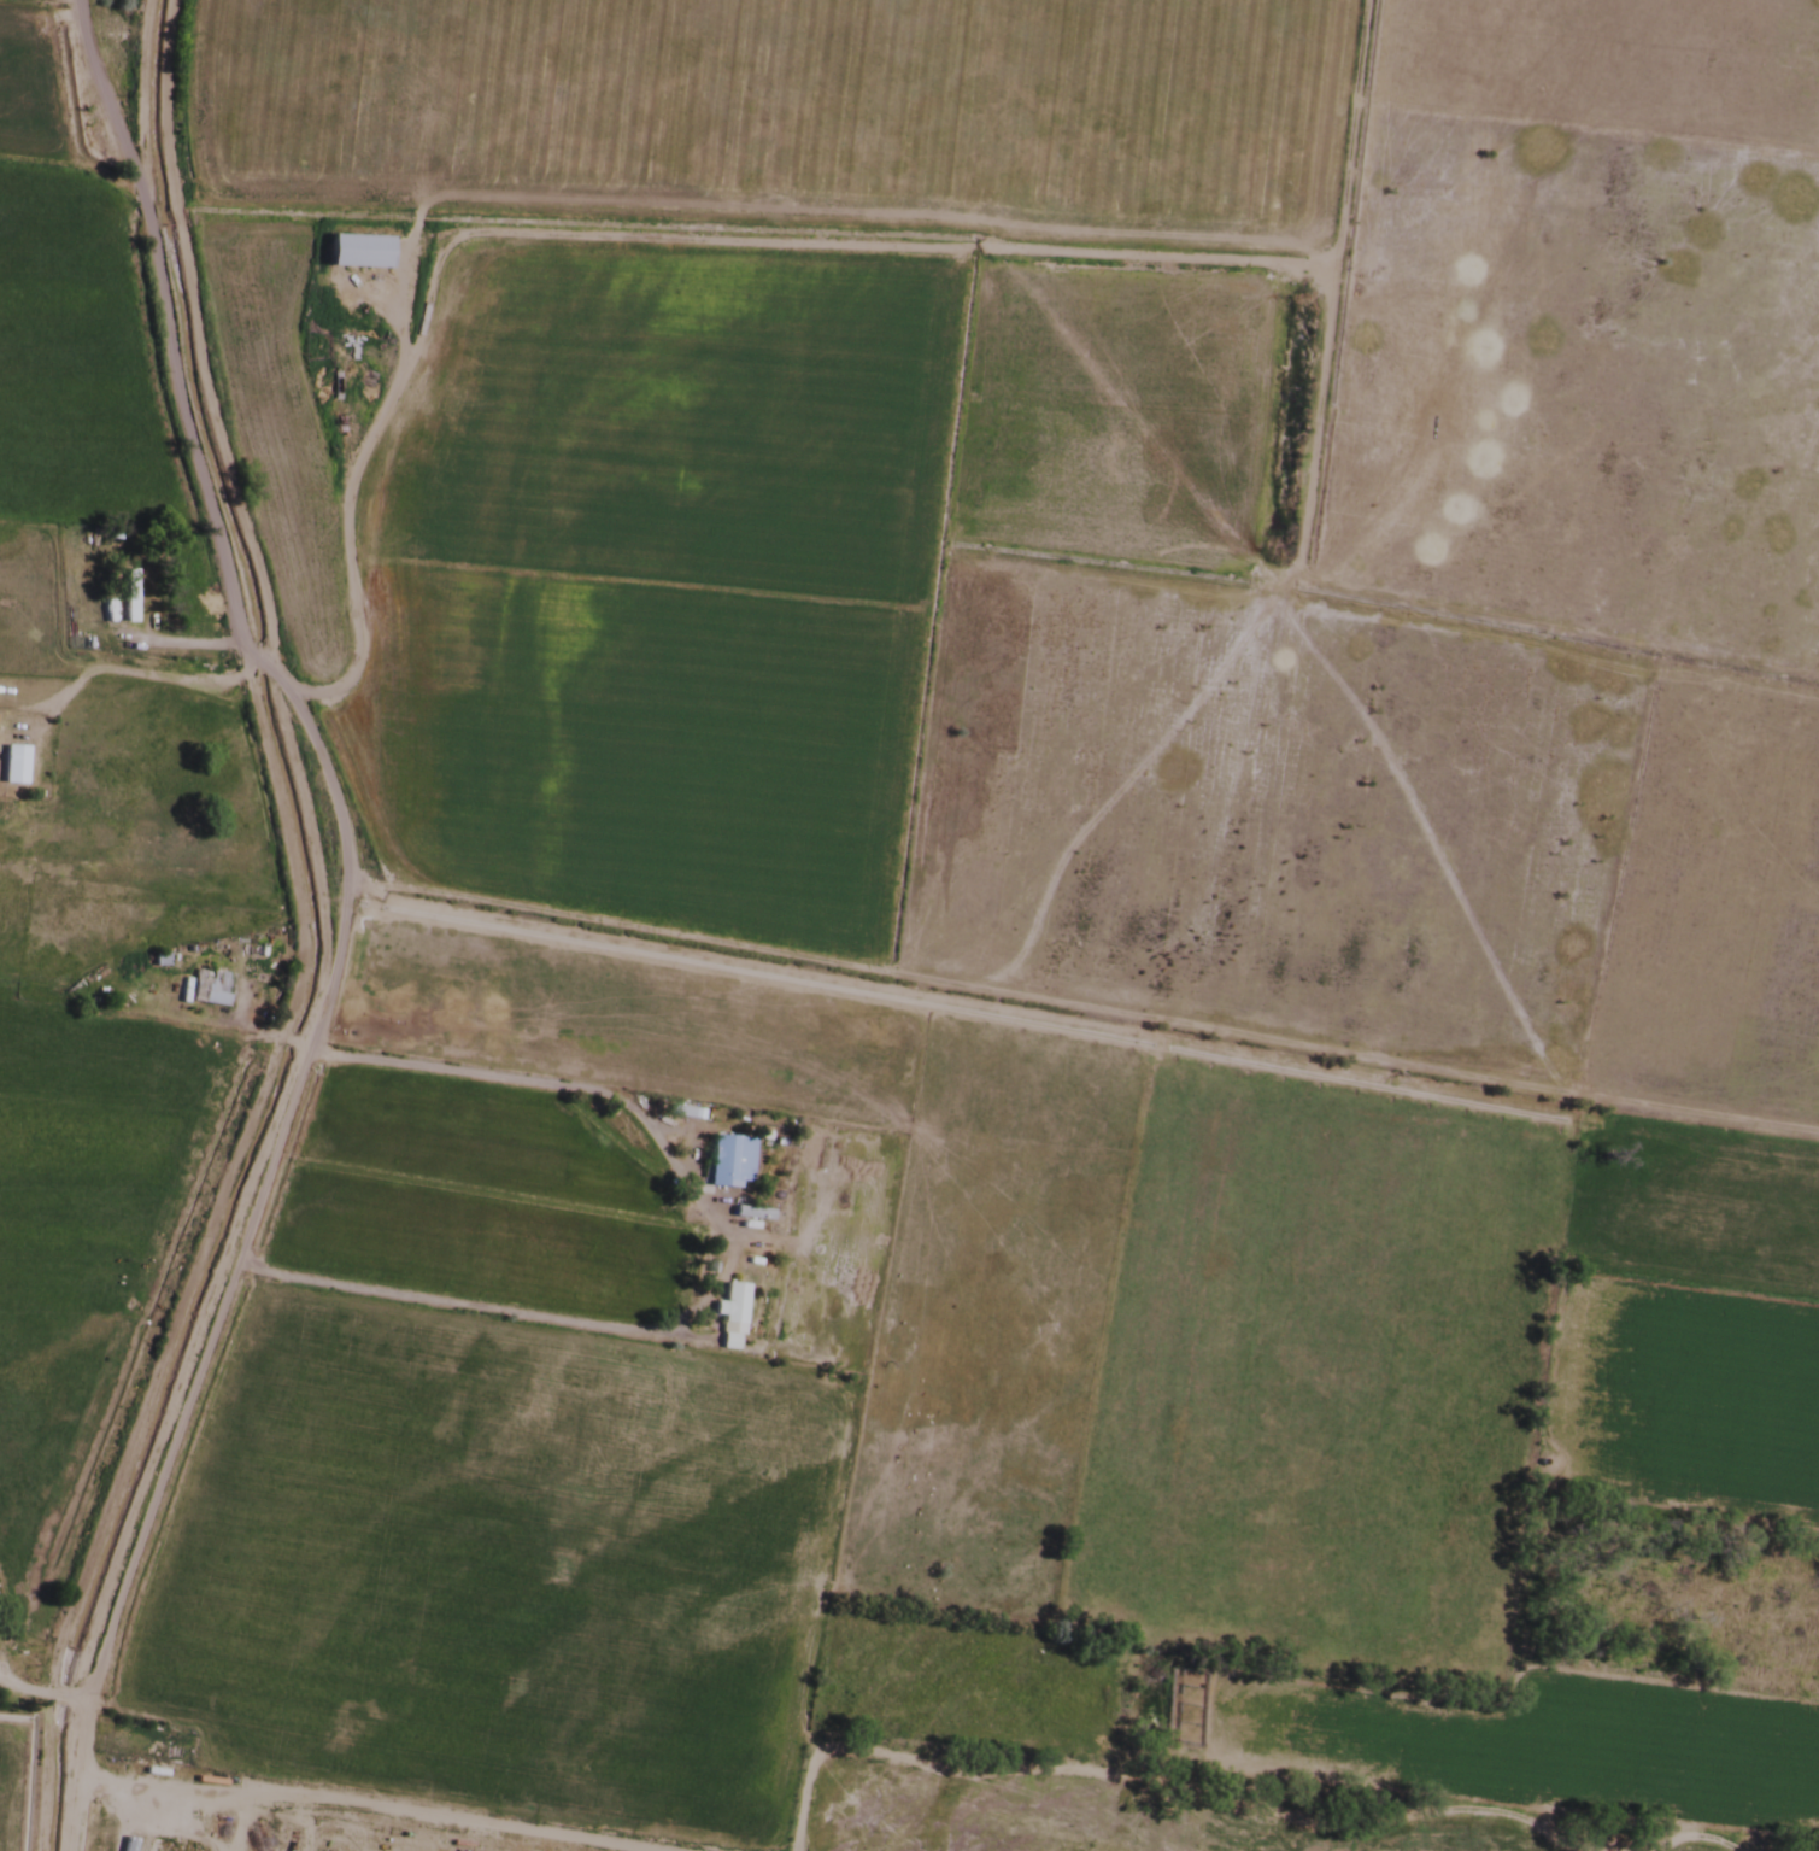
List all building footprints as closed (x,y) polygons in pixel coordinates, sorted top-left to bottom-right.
[(327,269),(386,269),(386,237),(327,237),(327,269)] [(22,784),(22,748),(2,748),(2,784),(22,784)] [(226,1009),(230,975),(192,970),(188,1004),(226,1009)] [(711,1135),(707,1186),(747,1189),(750,1138),(711,1135)] [(723,1303),(714,1302),(713,1314),(721,1315),(719,1334),(741,1336),(746,1285),(724,1283),(723,1303)]
